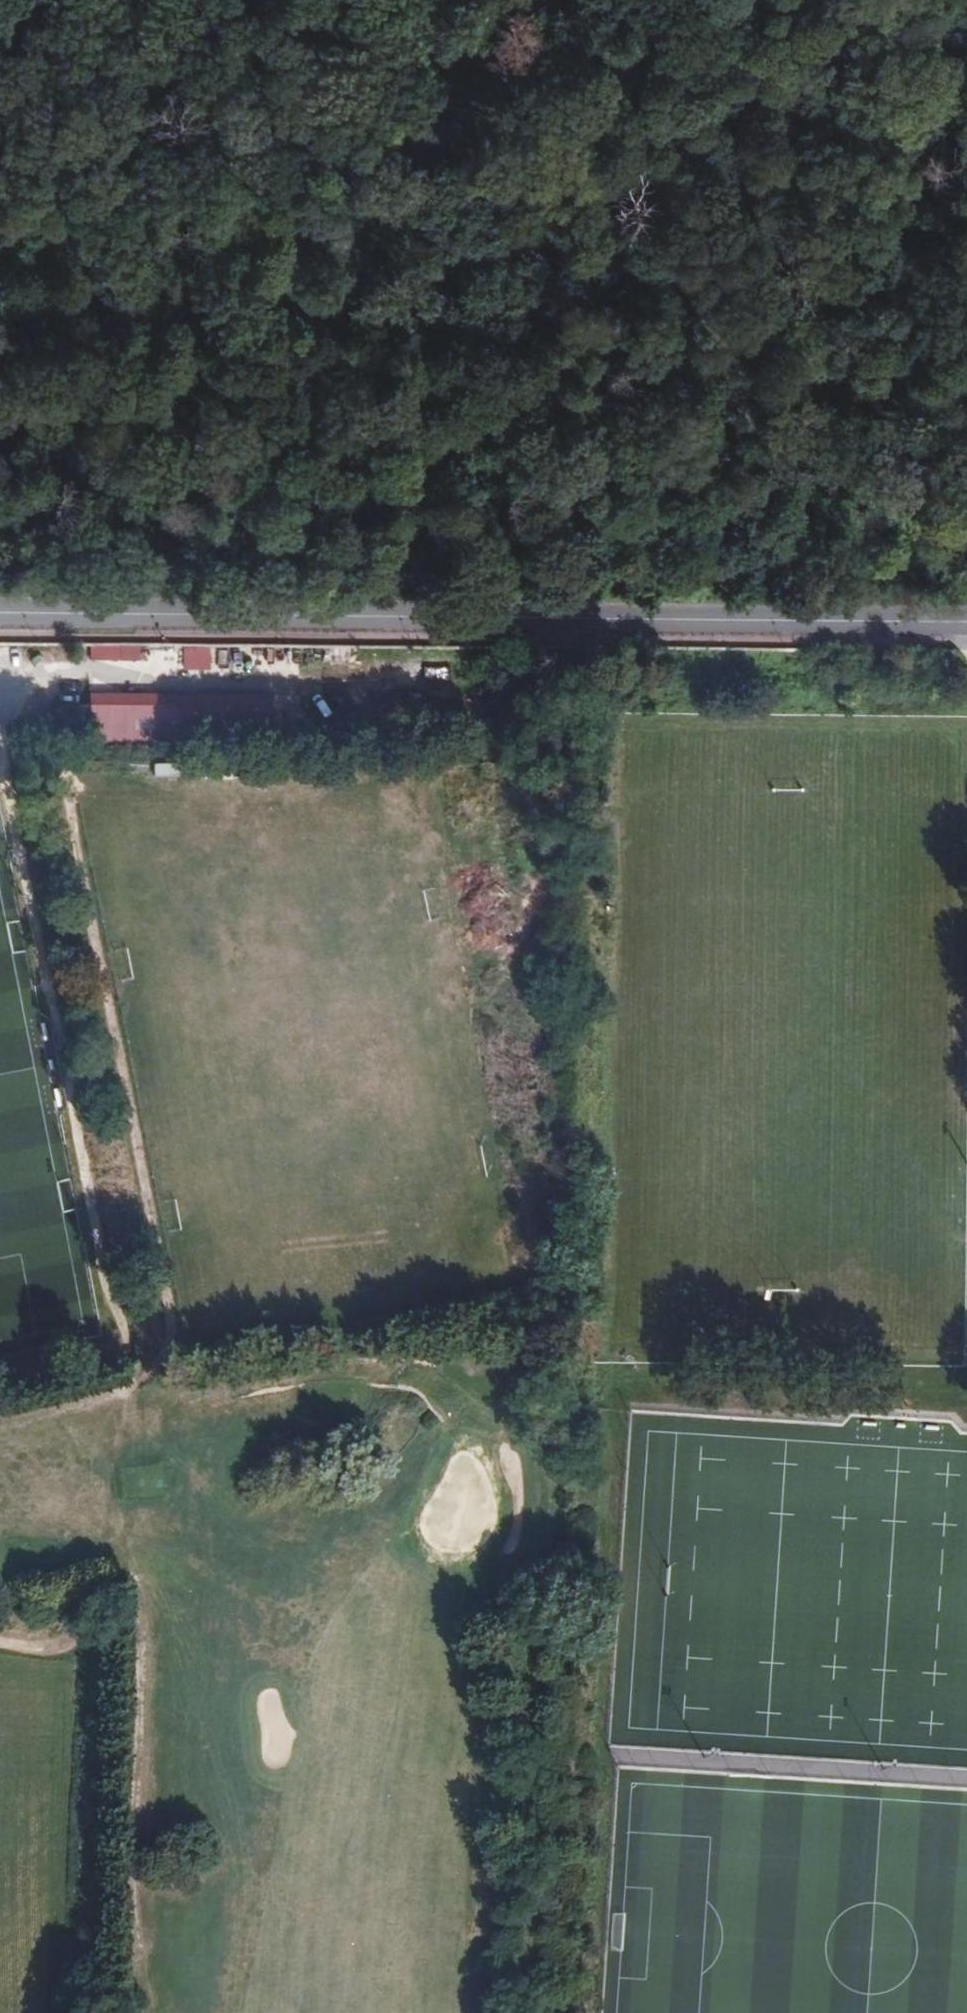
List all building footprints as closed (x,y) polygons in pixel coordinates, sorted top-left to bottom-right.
[(119,643),(119,660),(139,660),(139,643),(119,643)] [(269,696),(89,695),(89,704),(269,705),(269,696)] [(89,704),(88,741),(269,742),(269,705),(89,704)] [(153,764),(153,776),(177,776),(176,764),(153,764)] [(45,1035),(48,1052),(53,1051),(49,1034),(45,1035)] [(63,1122),(66,1139),(71,1138),(68,1121),(63,1122)]
